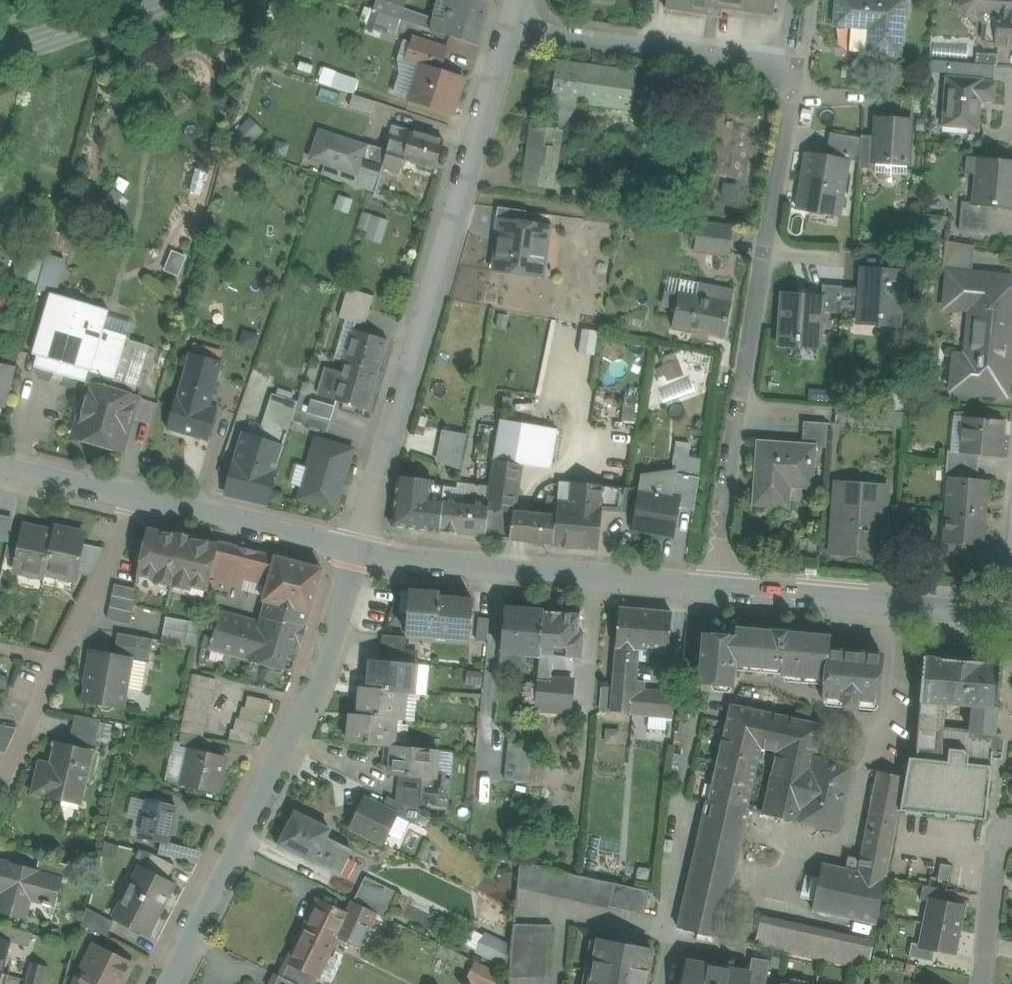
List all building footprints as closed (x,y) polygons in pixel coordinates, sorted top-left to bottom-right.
[(373,10),(387,15),(392,0),(377,0),(373,10)] [(387,15),(400,20),(404,10),(407,0),(392,0),(387,15)] [(471,0),(440,0),(435,21),(433,31),(477,46),(487,4),(471,0)] [(670,9),(708,14),(709,6),(773,15),(775,0),(671,0),(670,9)] [(835,25),(852,27),(870,28),(868,53),(900,56),(904,0),(837,0),(835,25)] [(1011,12),(1011,5),(1011,0),(963,0),(962,6),(967,11),(978,12),(982,9),(986,9),(990,14),(992,14),(991,21),(989,21),(985,25),(984,40),(987,44),(995,45),(1011,47),(1011,12)] [(373,10),(366,8),(361,21),(368,24),(373,10)] [(982,9),(978,12),(978,16),(985,25),(989,21),(991,21),(992,14),(990,14),(986,9),(982,9)] [(373,10),(368,24),(396,34),(401,20),(400,20),(387,15),(373,10)] [(435,21),(404,10),(400,20),(401,20),(433,31),(435,21)] [(368,24),(365,33),(393,43),(396,34),(368,24)] [(870,28),(852,27),(850,52),(868,53),(870,28)] [(448,49),(413,38),(411,45),(405,62),(421,67),(421,66),(440,72),(448,49)] [(405,62),(411,45),(403,42),(397,62),(401,74),(395,95),(410,100),(421,67),(405,62)] [(966,54),(967,45),(934,43),(933,52),(966,54)] [(998,55),(977,53),(976,64),(995,66),(997,66),(998,55)] [(638,73),(557,62),(552,98),(577,101),(633,109),(638,73)] [(995,66),(950,62),(948,76),(982,80),(982,81),(993,82),(995,66)] [(440,72),(421,66),(421,67),(410,100),(453,114),(464,79),(440,72)] [(355,94),(359,82),(336,74),(332,87),(355,94)] [(982,80),(948,76),(943,124),(977,127),(980,98),(982,81),(982,80)] [(993,82),(982,81),(980,98),(993,99),(995,83),(993,82)] [(375,102),(353,95),(350,106),(357,109),(372,113),(375,102)] [(562,130),(577,101),(552,98),(548,128),(562,130)] [(911,119),(878,116),(876,137),(875,158),(876,158),(908,160),(911,119)] [(548,128),(532,125),(524,184),(554,188),(562,130),(548,128)] [(395,127),(391,142),(406,146),(408,140),(404,139),(406,130),(395,127)] [(443,140),(406,130),(404,139),(408,140),(406,146),(391,142),(387,155),(383,168),(399,173),(403,159),(435,169),(443,140)] [(365,148),(321,133),(313,158),(327,162),(356,172),(365,148)] [(861,138),(833,133),(828,157),(848,160),(859,162),(861,138)] [(876,137),(861,136),(861,138),(859,162),(859,168),(875,169),(876,158),(875,158),(876,137)] [(387,155),(365,148),(356,172),(380,180),(383,168),(387,155)] [(828,157),(807,153),(798,208),(839,215),(848,160),(828,157)] [(908,160),(876,158),(875,169),(875,173),(907,175),(908,160)] [(967,173),(977,175),(979,175),(981,160),(968,159),(967,173)] [(981,160),(979,175),(977,175),(974,203),(974,204),(992,206),(1002,207),(1002,205),(1011,206),(1011,166),(996,164),(996,161),(981,160)] [(356,172),(327,162),(323,175),(330,177),(375,192),(380,180),(356,172)] [(356,206),(345,202),(342,212),(353,215),(356,206)] [(974,203),(962,202),(959,231),(989,234),(992,206),(974,204),(974,203)] [(527,211),(498,208),(495,234),(499,234),(501,220),(525,224),(527,211)] [(391,222),(365,213),(360,229),(372,233),(369,241),(383,246),(391,222)] [(525,224),(501,220),(499,234),(495,270),(542,276),(549,227),(525,224)] [(698,224),(695,249),(729,254),(733,228),(698,224)] [(974,246),(945,241),(942,271),(948,271),(972,274),(974,246)] [(942,246),(930,245),(929,258),(941,259),(942,246)] [(165,270),(181,275),(188,254),(172,248),(165,270)] [(33,257),(22,254),(15,277),(27,281),(33,257)] [(916,257),(891,255),(890,271),(902,271),(902,273),(915,274),(916,257)] [(27,281),(37,283),(44,260),(33,257),(27,281)] [(46,260),(41,278),(58,283),(63,265),(46,260)] [(890,271),(863,269),(858,322),(899,325),(902,273),(902,271),(890,271)] [(948,271),(945,307),(970,309),(1011,313),(1011,278),(972,274),(948,271)] [(662,307),(676,310),(681,279),(668,277),(662,307)] [(37,289),(51,293),(55,294),(58,283),(41,278),(37,289)] [(676,310),(673,327),(725,336),(734,289),(681,279),(676,310)] [(843,287),(823,285),(822,296),(823,297),(822,311),(841,312),(841,309),(843,287)] [(856,287),(843,287),(841,309),(855,310),(856,287)] [(349,289),(341,316),(347,318),(357,320),(366,323),(374,296),(349,289)] [(55,294),(51,293),(33,355),(38,356),(34,367),(87,383),(103,331),(107,317),(109,310),(86,304),(55,294)] [(822,296),(783,294),(781,328),(780,328),(779,344),(819,347),(822,311),(823,297),(822,296)] [(970,309),(965,355),(955,354),(951,390),(1007,396),(1011,359),(1009,359),(1011,328),(1011,313),(970,309)] [(107,317),(103,331),(126,338),(131,324),(107,317)] [(514,319),(503,317),(501,327),(511,329),(514,319)] [(339,348),(348,350),(354,329),(357,320),(347,318),(339,348)] [(593,353),(598,331),(584,328),(580,350),(593,353)] [(344,364),(378,373),(388,339),(354,329),(348,350),(344,364)] [(110,390),(119,362),(126,340),(126,338),(103,331),(87,383),(90,383),(110,390)] [(146,345),(126,340),(119,362),(139,368),(146,345)] [(222,362),(190,353),(178,397),(176,397),(168,429),(169,429),(209,440),(211,429),(217,407),(211,406),(222,362)] [(139,368),(119,362),(110,390),(130,396),(139,368)] [(0,363),(0,406),(6,407),(16,367),(0,363)] [(378,373),(344,364),(341,372),(327,367),(319,394),(368,408),(378,373)] [(671,369),(660,371),(662,382),(672,380),(671,369)] [(130,396),(110,390),(90,383),(84,402),(89,403),(79,437),(74,435),(74,436),(123,451),(139,399),(130,396)] [(298,402),(273,394),(258,439),(284,446),(287,436),(296,410),(298,402)] [(906,398),(886,397),(885,411),(905,412),(906,398)] [(335,406),(312,399),(308,413),(330,420),(331,420),(335,406)] [(503,401),(500,417),(515,419),(517,404),(503,401)] [(308,413),(296,410),(292,421),(327,431),(330,420),(308,413)] [(885,411),(877,411),(876,426),(904,428),(905,412),(885,411)] [(1005,421),(963,417),(963,418),(967,419),(964,453),(960,452),(960,453),(979,455),(1002,457),(1002,456),(1001,456),(1003,434),(1002,434),(1004,423),(1005,423),(1005,421)] [(963,418),(957,418),(954,452),(960,452),(964,453),(967,419),(963,418)] [(557,430),(501,421),(494,460),(523,465),(544,468),(544,464),(551,465),(557,430)] [(828,422),(804,421),(802,444),(813,445),(813,447),(826,447),(828,422)] [(443,430),(437,461),(460,466),(467,435),(443,430)] [(258,439),(243,436),(235,461),(276,471),(279,461),(284,446),(258,439)] [(302,492),(300,498),(335,508),(352,450),(317,440),(309,470),(302,492)] [(802,444),(759,441),(755,504),(788,506),(790,479),(811,481),(813,447),(813,445),(802,444)] [(979,455),(960,453),(960,452),(954,452),(947,451),(945,464),(978,467),(979,455)] [(523,465),(494,460),(490,487),(487,503),(489,503),(486,537),(511,539),(515,514),(515,512),(523,465)] [(276,471),(235,461),(227,494),(268,503),(276,471)] [(678,463),(676,473),(700,477),(702,467),(678,463)] [(978,467),(945,464),(944,476),(947,477),(947,476),(977,479),(978,467)] [(291,489),(302,492),(309,470),(298,467),(291,489)] [(676,473),(643,477),(640,492),(672,498),(676,473)] [(700,477),(676,473),(672,498),(679,499),(677,507),(694,509),(700,477)] [(977,479),(947,476),(947,477),(947,478),(951,478),(948,509),(944,509),(986,513),(986,512),(984,512),(985,502),(986,502),(988,481),(989,482),(989,480),(977,479)] [(433,483),(397,479),(392,526),(440,532),(444,498),(432,496),(433,485),(433,483)] [(888,486),(836,482),(834,516),(840,517),(837,547),(858,548),(883,550),(888,486)] [(571,505),(558,503),(557,511),(556,516),(552,544),(596,548),(600,509),(602,485),(574,483),(571,505)] [(444,498),(465,500),(467,484),(459,484),(458,489),(445,488),(444,498)] [(490,487),(467,484),(465,500),(487,503),(490,487)] [(445,486),(433,485),(432,496),(444,498),(445,488),(445,486)] [(628,488),(602,485),(600,509),(624,511),(628,488)] [(672,498),(640,492),(635,527),(673,534),(677,507),(679,499),(672,498)] [(465,500),(444,498),(440,532),(486,537),(489,503),(487,503),(465,500)] [(986,513),(944,509),(944,510),(948,511),(946,541),(942,541),(941,541),(941,542),(968,545),(983,546),(983,544),(982,544),(984,523),(983,523),(984,514),(986,514),(986,513)] [(529,513),(515,512),(515,514),(511,539),(526,541),(529,513)] [(549,515),(529,513),(526,541),(540,542),(540,543),(552,544),(556,516),(549,515)] [(834,516),(831,555),(857,556),(858,548),(837,547),(840,517),(834,516)] [(53,532),(25,526),(24,531),(18,559),(15,570),(45,576),(55,528),(54,528),(53,532)] [(24,531),(12,528),(6,556),(18,559),(24,531)] [(85,534),(55,528),(45,576),(46,576),(46,572),(76,578),(77,573),(83,543),(85,534)] [(177,535),(148,528),(136,586),(138,587),(138,586),(140,576),(155,579),(155,582),(171,586),(170,591),(169,598),(171,598),(173,591),(174,587),(190,590),(191,587),(206,591),(204,600),(204,601),(206,602),(211,581),(210,581),(215,560),(218,544),(190,537),(190,536),(188,535),(187,538),(179,537),(180,533),(178,533),(177,535)] [(968,545),(941,542),(941,541),(939,541),(938,554),(967,557),(968,545)] [(269,583),(275,557),(219,542),(218,544),(215,560),(241,567),(247,568),(245,576),(269,583)] [(104,548),(83,543),(77,573),(90,576),(104,548)] [(275,557),(269,583),(315,595),(322,569),(275,557)] [(215,560),(210,581),(211,581),(213,581),(213,577),(238,583),(240,574),(241,567),(215,560)] [(155,579),(140,576),(138,586),(153,589),(156,588),(170,591),(171,586),(155,582),(155,579)] [(315,595),(269,583),(263,601),(265,601),(261,616),(283,622),(306,628),(315,595)] [(138,589),(115,584),(107,619),(131,624),(138,589)] [(206,591),(191,587),(190,590),(174,587),(173,591),(187,595),(189,597),(204,600),(206,591)] [(474,601),(442,598),(442,594),(410,591),(406,632),(470,638),(474,601)] [(544,611),(506,607),(501,652),(527,654),(527,649),(540,650),(544,611)] [(672,612),(620,608),(613,688),(644,690),(645,683),(636,682),(638,650),(669,653),(672,612)] [(248,660),(260,621),(222,611),(213,640),(210,650),(248,660)] [(560,612),(544,611),(540,650),(540,655),(549,655),(576,658),(575,663),(581,663),(584,634),(578,633),(579,615),(560,613),(560,612)] [(260,621),(248,660),(272,667),(283,622),(261,616),(260,621)] [(200,623),(166,617),(162,640),(195,647),(200,623)] [(490,618),(479,617),(477,640),(488,641),(490,618)] [(283,622),(272,667),(293,673),(306,628),(283,622)] [(787,631),(772,630),(772,632),(736,629),(736,637),(733,670),(734,670),(826,678),(828,650),(830,637),(787,633),(787,631)] [(153,639),(118,633),(114,656),(131,659),(149,662),(153,639)] [(406,637),(382,634),(381,647),(405,650),(406,637)] [(736,637),(704,634),(700,683),(733,686),(734,670),(733,670),(736,637)] [(405,650),(381,647),(380,660),(404,662),(405,650)] [(882,655),(828,650),(826,678),(824,699),(844,700),(844,705),(857,706),(857,701),(878,703),(882,655)] [(114,656),(91,652),(86,682),(88,682),(85,700),(100,702),(100,705),(103,710),(109,711),(115,708),(115,705),(122,706),(131,659),(114,656)] [(527,654),(501,652),(500,666),(526,668),(527,654)] [(549,655),(540,655),(535,710),(572,713),(574,684),(551,682),(549,655)] [(958,705),(962,660),(935,658),(924,657),(916,748),(917,748),(932,749),(936,703),(944,704),(958,705)] [(380,660),(372,659),(369,687),(362,686),(362,688),(414,692),(414,691),(410,691),(412,665),(417,665),(417,664),(404,662),(380,660)] [(962,660),(958,705),(973,706),(971,733),(994,735),(994,733),(1001,663),(990,662),(990,663),(962,660)] [(414,691),(414,692),(421,693),(430,694),(433,665),(417,664),(417,665),(412,665),(410,691),(414,691)] [(216,679),(193,674),(180,733),(203,738),(216,679)] [(477,674),(465,674),(464,683),(477,684),(477,674)] [(0,678),(0,689),(7,691),(10,681),(0,678)] [(613,688),(602,687),(600,710),(611,711),(613,688)] [(414,692),(362,688),(359,714),(359,715),(391,718),(402,719),(402,718),(399,718),(402,692),(414,693),(414,692)] [(644,690),(613,688),(611,711),(673,716),(675,693),(644,690)] [(418,721),(421,693),(414,692),(414,693),(402,692),(399,718),(402,718),(402,719),(418,721)] [(690,695),(681,695),(680,712),(689,713),(690,695)] [(271,701),(248,696),(245,707),(265,712),(269,712),(271,701)] [(966,737),(959,737),(959,730),(952,730),(951,736),(944,735),(941,732),(944,704),(936,703),(932,749),(917,748),(916,758),(909,757),(905,777),(899,810),(948,815),(948,819),(957,820),(957,816),(986,819),(992,758),(1003,759),(1005,739),(999,734),(994,733),(994,735),(971,733),(970,734),(966,737)] [(719,758),(757,767),(761,748),(769,749),(777,715),(731,705),(719,758)] [(245,707),(242,707),(240,718),(260,723),(263,723),(265,712),(245,707)] [(391,718),(359,715),(359,714),(352,713),(349,743),(389,747),(391,718)] [(100,720),(77,715),(70,744),(93,750),(100,720)] [(777,715),(769,749),(777,751),(771,777),(772,777),(763,814),(800,822),(814,757),(816,757),(823,725),(777,715)] [(240,718),(236,718),(234,729),(254,734),(257,734),(260,723),(240,718)] [(402,719),(391,718),(389,747),(393,747),(393,746),(406,747),(407,737),(408,725),(402,725),(402,719)] [(115,722),(107,721),(104,739),(111,740),(115,722)] [(657,723),(644,730),(650,742),(663,735),(657,723)] [(0,725),(0,752),(6,754),(17,729),(0,725)] [(234,729),(231,729),(229,740),(252,745),(253,740),(254,734),(234,729)] [(203,738),(181,734),(178,748),(190,750),(190,749),(210,754),(213,739),(203,738)] [(418,738),(407,737),(406,747),(417,748),(418,738)] [(70,744),(58,742),(50,775),(39,772),(34,792),(44,794),(44,795),(83,804),(83,802),(81,802),(92,752),(94,752),(95,750),(93,750),(70,744)] [(532,746),(510,744),(506,780),(528,782),(532,746)] [(435,778),(431,777),(433,751),(438,751),(438,750),(417,748),(406,747),(393,746),(393,747),(391,775),(399,776),(422,778),(421,791),(420,800),(432,806),(449,807),(451,779),(435,779),(435,778)] [(170,781),(188,785),(190,774),(185,772),(190,750),(178,748),(170,781)] [(210,754),(190,749),(190,750),(185,772),(190,774),(188,785),(218,792),(226,757),(210,754)] [(816,757),(814,757),(800,822),(839,831),(851,776),(854,766),(816,757)] [(757,767),(719,758),(714,778),(709,800),(749,809),(749,808),(747,808),(757,767)] [(905,777),(878,771),(858,872),(885,878),(899,810),(905,777)] [(422,778),(399,776),(397,788),(421,791),(422,778)] [(421,791),(397,788),(396,800),(419,812),(419,811),(420,800),(421,791)] [(419,812),(396,800),(388,796),(383,808),(396,814),(396,815),(415,824),(421,812),(419,811),(419,812)] [(383,808),(365,799),(352,828),(382,843),(396,815),(396,814),(383,808)] [(175,806),(150,800),(141,835),(166,842),(175,806)] [(707,800),(678,928),(720,937),(749,809),(709,800),(707,800)] [(312,820),(296,812),(279,845),(336,873),(346,853),(334,847),(324,842),(327,837),(330,829),(322,825),(323,825),(312,820)] [(337,842),(327,837),(324,842),(334,847),(337,842)] [(104,841),(101,852),(116,855),(118,844),(104,841)] [(353,850),(337,842),(334,847),(346,853),(336,873),(340,876),(353,850)] [(146,852),(143,851),(136,863),(141,865),(145,867),(152,855),(146,852)] [(176,866),(153,854),(152,855),(145,867),(169,879),(176,866)] [(71,866),(40,857),(37,872),(36,875),(59,881),(67,883),(71,866)] [(575,875),(520,861),(518,888),(609,908),(609,906),(614,883),(575,875)] [(16,869),(11,868),(12,865),(4,863),(0,876),(0,888),(6,889),(2,906),(25,912),(28,901),(52,907),(59,881),(36,875),(37,872),(27,869),(26,867),(24,866),(21,865),(19,866),(17,867),(16,869)] [(858,872),(822,864),(812,910),(877,924),(885,878),(858,872)] [(145,867),(141,865),(115,916),(149,934),(175,883),(169,879),(145,867)] [(951,870),(943,869),(941,878),(950,880),(951,870)] [(388,888),(367,878),(355,903),(375,913),(388,888)] [(649,891),(614,883),(609,906),(644,914),(649,891)] [(946,890),(922,886),(920,900),(930,902),(931,900),(944,902),(946,890)] [(396,893),(388,888),(375,913),(384,917),(396,893)] [(319,900),(288,961),(318,975),(338,935),(359,945),(367,929),(346,918),(342,916),(344,913),(319,900)] [(930,902),(927,923),(959,929),(964,907),(944,902),(931,900),(930,902)] [(355,903),(354,902),(346,918),(367,929),(375,913),(355,903)] [(114,922),(86,908),(82,924),(106,937),(114,922)] [(872,946),(760,921),(755,944),(868,969),(871,954),(871,953),(872,946)] [(955,952),(959,929),(927,923),(923,945),(922,947),(935,949),(955,952)] [(552,925),(514,924),(512,949),(511,956),(510,966),(509,977),(547,978),(552,925)] [(2,926),(0,933),(0,938),(11,941),(11,942),(30,947),(33,934),(2,926)] [(477,950),(483,953),(491,939),(484,935),(477,950)] [(2,974),(8,951),(11,942),(11,941),(0,938),(0,973),(2,974)] [(509,947),(491,939),(483,953),(510,966),(511,956),(506,953),(509,947)] [(636,946),(622,943),(622,944),(599,939),(597,949),(593,967),(593,971),(646,981),(652,950),(636,947),(636,946)] [(923,945),(912,943),(909,957),(933,961),(935,949),(922,947),(923,945)] [(93,944),(81,969),(84,971),(78,983),(123,983),(133,964),(93,944)] [(580,964),(593,967),(597,949),(584,946),(580,964)] [(782,958),(772,956),(770,966),(780,968),(782,958)] [(752,958),(749,974),(750,974),(748,983),(766,983),(770,961),(752,958)] [(280,977),(296,983),(314,983),(318,975),(288,961),(280,977)] [(32,962),(27,980),(40,983),(43,983),(48,967),(32,962)] [(687,962),(684,978),(683,978),(682,983),(716,983),(719,968),(687,962)] [(474,964),(466,980),(475,983),(494,983),(498,976),(474,964)] [(719,968),(716,983),(748,983),(750,974),(749,974),(719,968)] [(593,971),(591,976),(590,983),(646,983),(646,981),(593,971)] [(866,974),(856,972),(854,982),(864,983),(866,974)] [(280,977),(275,974),(271,983),(296,983),(280,977)] [(591,976),(579,974),(577,983),(590,983),(591,976)]
